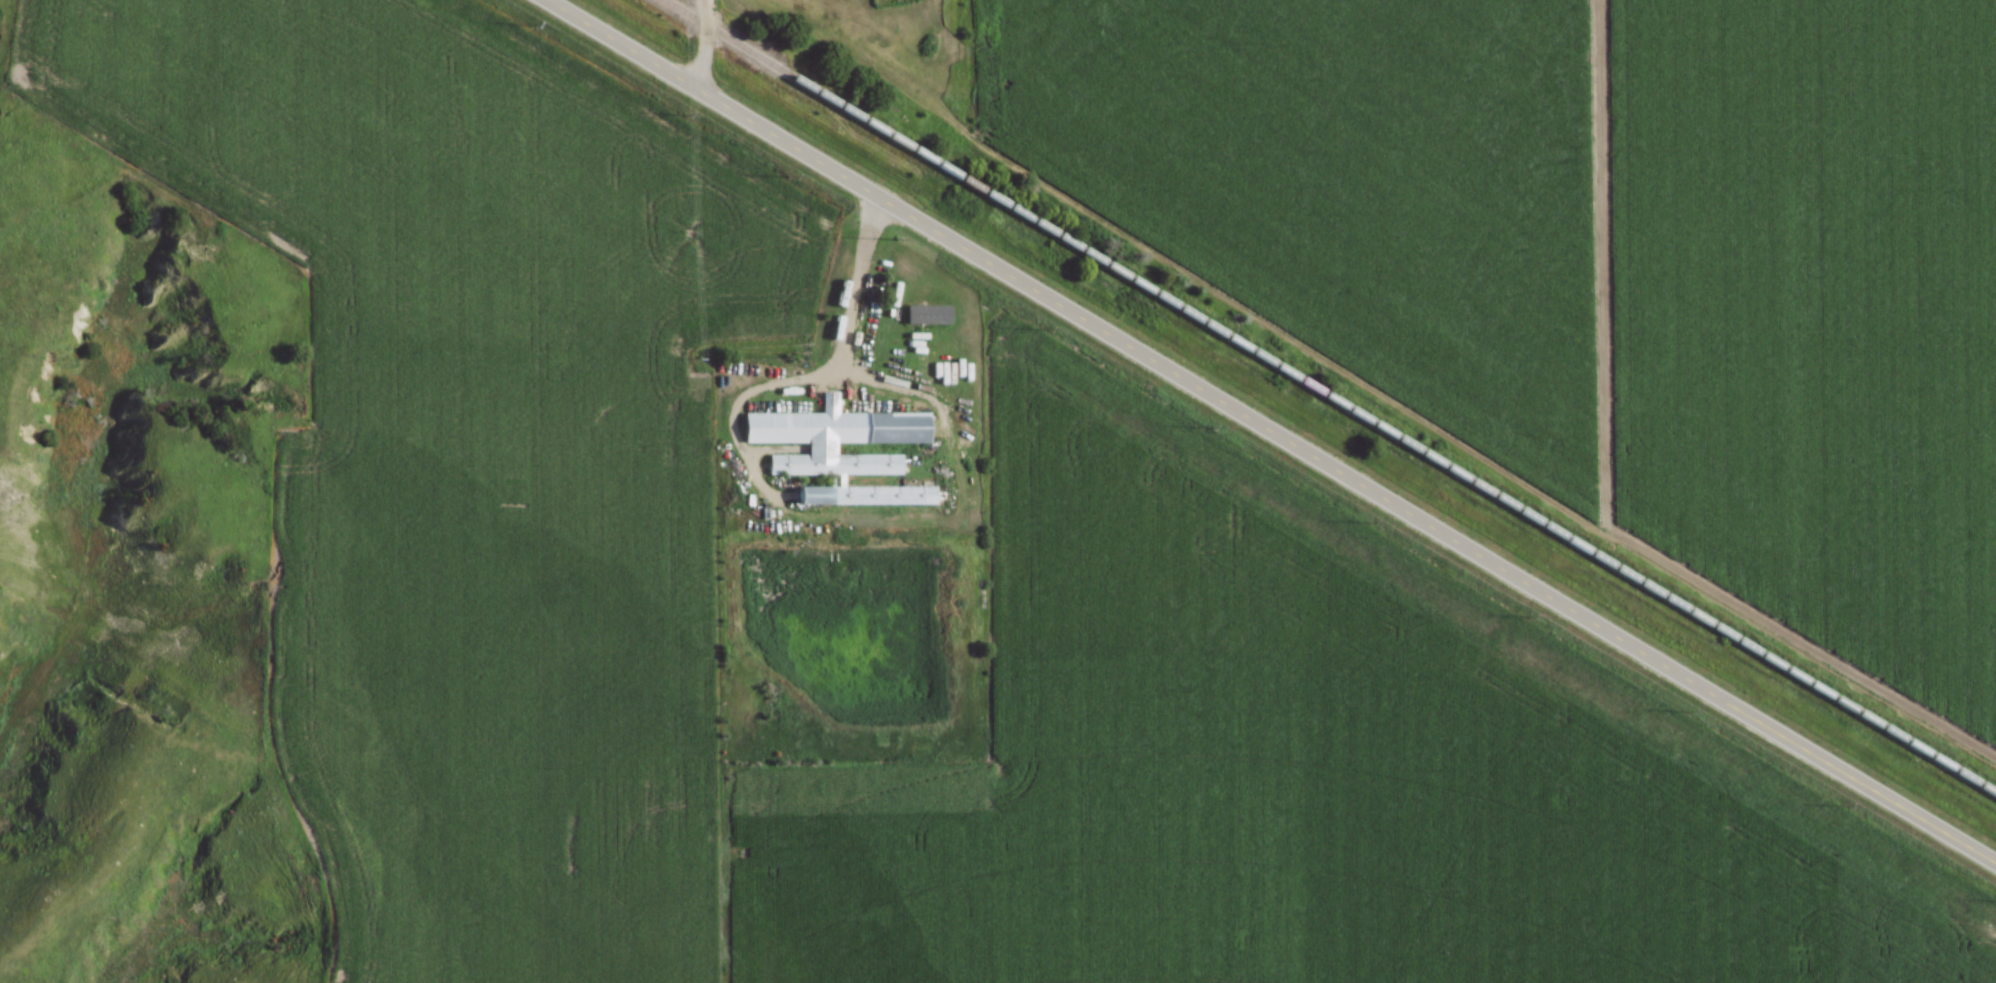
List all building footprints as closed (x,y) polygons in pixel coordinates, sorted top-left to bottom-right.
[(948,306),(905,306),(905,325),(948,325),(948,306)] [(797,507),(939,507),(939,489),(834,489),(834,477),(901,477),(901,456),(836,456),(836,445),(926,445),(927,415),(837,414),(837,393),(822,393),(821,415),(743,415),(743,445),(807,445),(807,456),(767,456),(767,480),(797,481),(797,507)]
